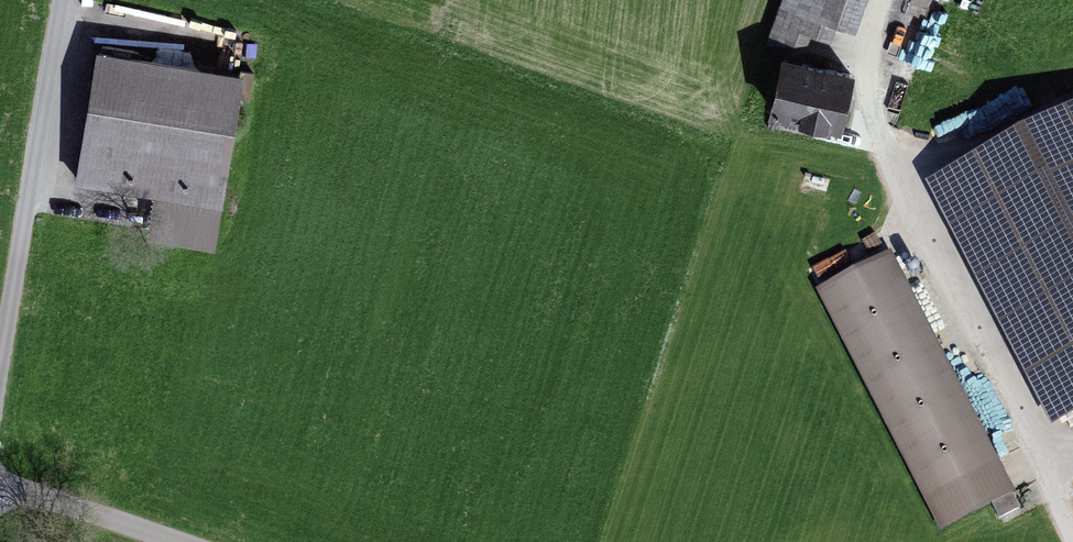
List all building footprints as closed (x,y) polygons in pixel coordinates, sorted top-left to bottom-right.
[(786,9),(861,35),(873,0),(789,0),(786,9)] [(914,87),(947,0),(903,0),(875,73),(914,87)] [(250,82),(104,58),(82,185),(229,210),(250,82)] [(867,82),(789,68),(780,119),(858,132),(867,82)] [(947,187),(1057,426),(1072,419),(1072,129),(947,187)] [(893,265),(826,299),(949,533),(1015,498),(893,265)]
